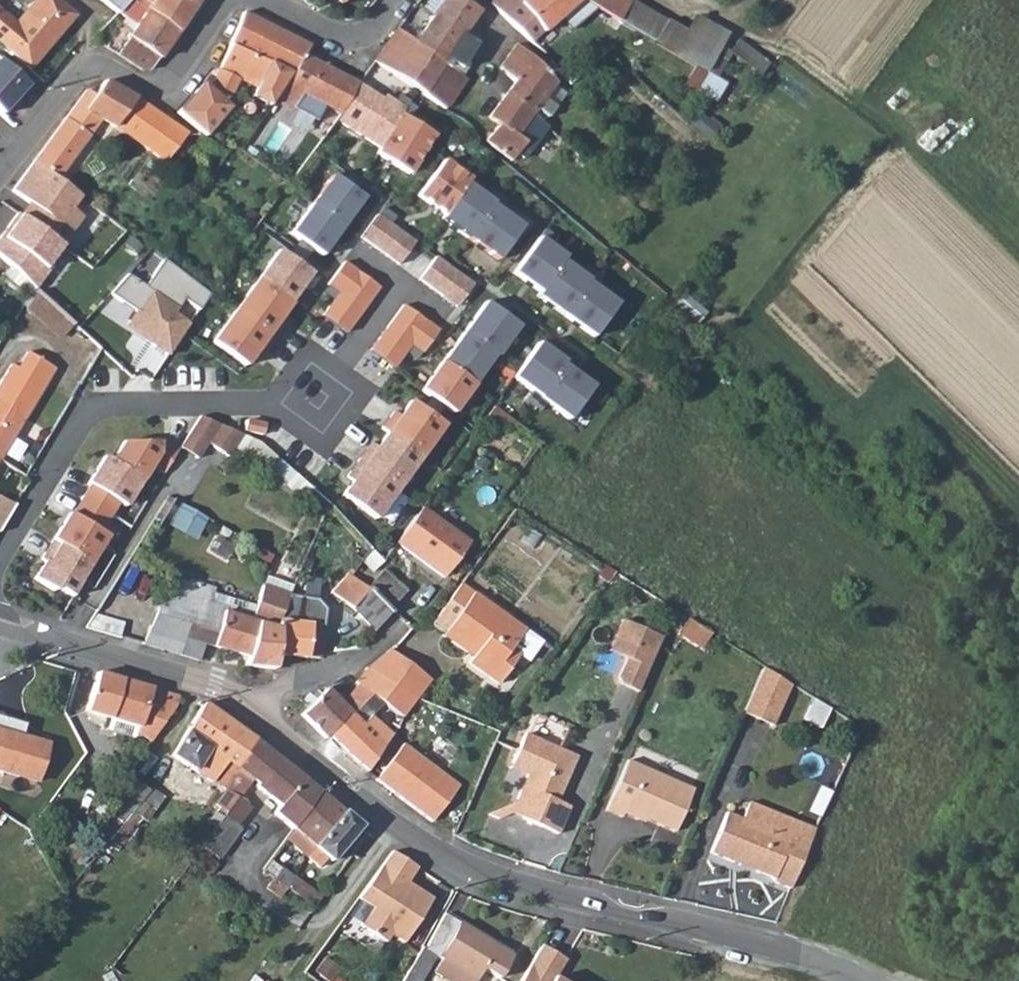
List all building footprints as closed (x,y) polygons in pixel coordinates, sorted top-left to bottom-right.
[(28,70),(74,15),(57,0),(36,0),(15,25),(0,12),(0,47),(28,70)] [(145,71),(149,72),(178,31),(132,0),(120,12),(137,25),(118,53),(145,71)] [(132,0),(178,31),(196,5),(199,0),(132,0)] [(462,36),(463,35),(479,11),(463,0),(444,0),(433,16),(462,36)] [(579,23),(594,9),(581,1),(582,0),(581,0),(493,0),(491,3),(532,43),(566,13),(579,23)] [(581,1),(594,9),(617,22),(629,2),(625,0),(582,0),(581,1)] [(617,22),(694,67),(713,78),(716,80),(731,55),(728,53),(720,49),(726,37),(693,17),(682,33),(629,2),(617,22)] [(310,45),(244,13),(212,86),(207,82),(183,111),(211,138),(238,106),(233,103),(241,79),(255,86),(250,96),(270,105),(274,99),(290,74),(301,56),(303,57),(310,45)] [(415,43),(463,77),(473,64),(467,59),(477,44),(471,40),(463,35),(462,36),(433,16),(415,43)] [(386,45),(456,92),(466,79),(463,77),(415,43),(397,31),(386,45)] [(768,65),(737,41),(728,53),(731,55),(759,76),(768,65)] [(394,74),(395,73),(446,107),(456,92),(386,45),(375,62),(394,74)] [(506,94),(531,113),(534,107),(548,118),(567,93),(554,83),(555,81),(536,58),(532,55),(518,45),(500,68),(514,82),(507,94),(506,94)] [(289,104),(295,95),(299,97),(301,94),(315,101),(341,114),(358,85),(303,57),(301,56),(290,74),(274,99),(288,107),(289,104)] [(3,114),(28,85),(0,60),(0,111),(3,114)] [(694,67),(684,85),(703,96),(713,78),(694,67)] [(104,81),(99,89),(84,91),(79,97),(75,102),(77,104),(102,120),(114,127),(118,122),(139,136),(135,141),(165,162),(186,134),(169,121),(135,98),(104,81)] [(405,114),(363,90),(343,125),(382,147),(405,114)] [(289,104),(307,113),(315,101),(301,94),(299,97),(295,95),(289,104)] [(500,103),(489,117),(499,124),(486,141),(510,159),(521,147),(529,154),(548,129),(531,113),(506,94),(500,103)] [(77,104),(66,119),(89,137),(102,120),(77,104)] [(684,122),(707,142),(718,130),(695,110),(684,122)] [(442,135),(405,114),(379,158),(417,180),(442,135)] [(59,178),(89,137),(66,119),(33,159),(59,178)] [(477,172),(451,157),(426,197),(451,213),(477,172)] [(0,236),(0,255),(33,282),(85,217),(73,208),(82,195),(59,178),(33,159),(10,190),(27,203),(0,236)] [(345,227),(362,203),(343,190),(322,175),(305,200),(345,227)] [(499,193),(474,178),(449,218),(474,234),(499,193)] [(534,216),(500,195),(474,236),(508,257),(534,216)] [(326,252),(344,228),(325,215),(304,200),(287,225),(326,252)] [(379,212),(362,235),(401,263),(418,240),(379,212)] [(621,231),(625,227),(620,223),(616,227),(621,231)] [(580,249),(555,234),(530,274),(555,290),(580,249)] [(306,273),(275,252),(256,282),(286,302),(306,273)] [(438,254),(421,277),(460,305),(477,282),(438,254)] [(603,271),(578,256),(552,296),(577,312),(603,271)] [(324,313),(351,331),(382,286),(343,260),(328,282),(340,290),(324,313)] [(212,291),(166,262),(150,287),(125,271),(111,292),(136,307),(124,326),(170,355),(190,325),(174,314),(184,299),(200,309),(212,291)] [(637,293),(604,272),(577,313),(611,334),(637,293)] [(286,302),(255,282),(236,312),(266,332),(286,302)] [(35,290),(22,311),(56,341),(72,324),(36,291),(35,290)] [(520,317),(480,292),(454,334),(493,359),(520,317)] [(698,327),(710,311),(685,292),(673,307),(698,327)] [(402,304),(371,349),(398,367),(414,344),(426,353),(441,330),(402,304)] [(266,332),(236,312),(216,341),(246,361),(266,332)] [(474,385),(491,361),(473,348),(452,333),(435,357),(474,385)] [(559,354),(534,338),(522,358),(508,379),(534,395),(559,354)] [(0,381),(0,458),(54,368),(26,350),(16,368),(10,364),(0,381)] [(594,376),(561,354),(535,395),(568,416),(594,376)] [(456,410),(473,386),(455,373),(434,358),(417,382),(456,410)] [(418,459),(435,434),(417,421),(396,407),(379,431),(418,459)] [(248,443),(198,417),(179,448),(198,459),(207,444),(237,463),(240,458),(265,473),(302,505),(314,490),(265,450),(248,443)] [(128,421),(114,438),(160,463),(186,420),(128,421)] [(400,484),(417,459),(398,446),(378,432),(360,456),(400,484)] [(115,492),(131,460),(99,444),(83,476),(115,492)] [(382,507),(399,483),(380,470),(359,455),(342,479),(382,507)] [(13,488),(22,474),(0,460),(0,480),(13,488)] [(85,536),(101,503),(68,488),(53,521),(85,536)] [(1,526),(14,501),(0,494),(0,525),(1,526)] [(422,508),(396,543),(443,577),(469,542),(422,508)] [(74,554),(41,539),(26,572),(59,587),(74,554)] [(112,557),(95,547),(75,580),(80,583),(93,590),(112,558),(112,557)] [(383,560),(371,549),(362,561),(374,572),(383,560)] [(412,587),(387,566),(367,588),(393,609),(412,587)] [(363,585),(369,578),(356,568),(350,576),(363,585)] [(350,576),(347,573),(332,593),(351,606),(374,632),(393,609),(367,588),(363,585),(350,576)] [(256,604),(213,592),(214,588),(196,584),(190,580),(187,584),(174,578),(163,609),(157,607),(144,643),(198,658),(202,643),(246,655),(256,623),(249,621),(256,604)] [(442,635),(471,592),(458,582),(428,623),(442,635)] [(80,583),(71,597),(85,605),(93,591),(93,590),(80,583)] [(263,587),(256,604),(249,621),(256,623),(269,589),(263,587)] [(269,589),(256,623),(246,655),(244,665),(273,669),(274,668),(275,654),(278,620),(289,595),(269,589)] [(455,615),(459,618),(443,636),(470,657),(466,664),(495,685),(518,653),(511,647),(523,630),(471,592),(455,615)] [(278,620),(275,654),(305,658),(306,654),(313,654),(320,655),(321,653),(325,625),(327,607),(317,597),(289,595),(278,620)] [(443,636),(459,618),(455,615),(442,635),(443,636)] [(708,629),(689,616),(681,633),(701,642),(708,629)] [(639,691),(663,636),(624,618),(610,649),(628,657),(619,676),(621,683),(639,691)] [(396,689),(397,692),(414,699),(423,686),(379,653),(374,658),(367,665),(366,666),(396,689)] [(414,699),(397,692),(396,689),(366,666),(366,667),(357,679),(356,682),(382,703),(401,716),(414,699)] [(792,684),(765,666),(745,712),(773,725),(792,684)] [(98,671),(87,711),(140,726),(138,733),(151,742),(180,696),(98,671)] [(356,682),(342,703),(326,688),(320,693),(318,691),(313,696),(310,694),(304,701),(309,705),(301,714),(302,715),(325,737),(327,735),(349,711),(365,725),(371,717),(382,703),(356,682)] [(204,703),(173,756),(195,771),(210,745),(204,741),(220,715),(204,703)] [(382,749),(393,735),(371,717),(365,725),(349,711),(327,735),(339,747),(364,768),(363,770),(366,772),(377,756),(382,749)] [(222,788),(254,741),(220,715),(204,741),(210,745),(195,771),(211,782),(212,781),(222,788)] [(37,783),(49,744),(0,730),(0,780),(3,772),(37,783)] [(573,755),(523,733),(510,763),(520,768),(526,777),(515,801),(526,806),(521,818),(554,832),(566,804),(554,799),(573,755)] [(319,792),(254,741),(222,788),(225,790),(236,798),(221,819),(233,828),(247,808),(245,806),(250,798),(241,792),(251,778),(256,781),(253,785),(277,804),(270,812),(292,830),(319,792)] [(407,743),(380,780),(434,820),(462,783),(407,743)] [(694,789),(630,760),(608,810),(622,817),(625,814),(638,820),(640,816),(675,832),(694,789)] [(520,768),(510,763),(507,768),(526,777),(520,768)] [(270,812),(277,804),(253,785),(256,781),(251,778),(241,792),(250,798),(251,797),(270,812)] [(136,779),(129,788),(143,799),(150,790),(136,779)] [(149,819),(165,794),(152,787),(134,815),(143,821),(146,816),(149,819)] [(225,790),(214,805),(219,809),(215,815),(221,819),(236,798),(225,790)] [(319,792),(292,830),(313,847),(343,811),(319,792)] [(116,813),(126,821),(137,806),(127,798),(116,813)] [(526,806),(515,801),(510,813),(521,818),(526,806)] [(812,831),(748,803),(741,819),(790,840),(792,836),(807,843),(812,831)] [(361,826),(343,811),(313,847),(327,859),(330,863),(361,826)] [(772,884),(787,891),(788,889),(790,884),(802,853),(807,843),(792,836),(790,840),(741,819),(725,812),(708,852),(773,881),(772,884)] [(116,813),(97,837),(107,845),(126,821),(116,813)] [(233,828),(221,819),(200,847),(212,856),(211,857),(216,860),(238,831),(233,828)] [(212,856),(200,847),(189,862),(201,870),(211,857),(212,856)] [(313,847),(304,857),(319,869),(327,859),(313,847)] [(401,856),(393,851),(358,898),(374,909),(363,926),(388,942),(393,934),(407,942),(434,897),(409,882),(418,866),(416,865),(409,861),(401,856)] [(322,896),(281,868),(273,879),(287,888),(314,908),(322,896)] [(280,898),(287,888),(273,879),(266,889),(280,898)] [(425,950),(423,948),(404,980),(420,980),(435,956),(440,960),(475,980),(482,970),(498,980),(513,956),(445,915),(425,950)] [(542,946),(521,980),(553,980),(566,960),(542,946)] [(440,960),(434,970),(451,980),(475,980),(440,960)]
